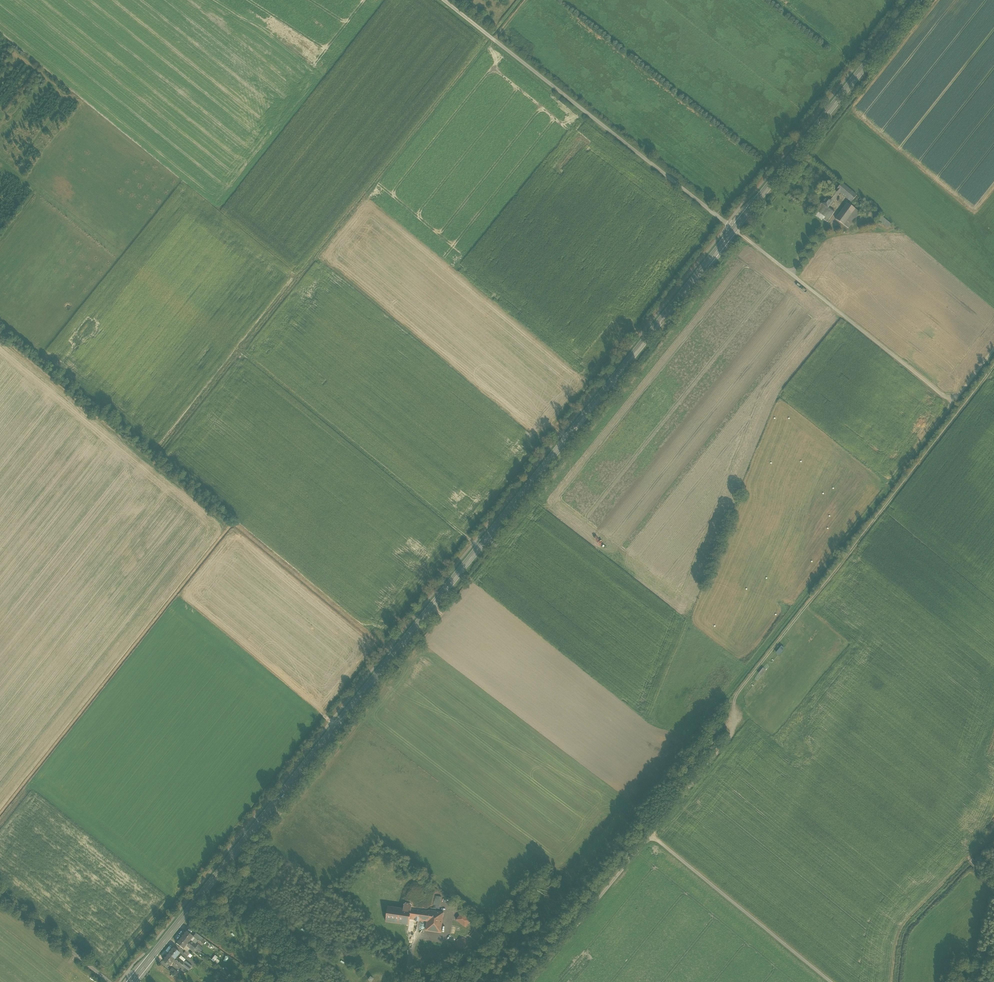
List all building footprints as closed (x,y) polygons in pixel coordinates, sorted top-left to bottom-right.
[(856,196),(841,183),(836,190),(840,193),(851,202),(856,196)] [(831,198),(830,199),(833,201),(840,193),(836,190),(830,197),(831,198)] [(829,198),(827,196),(821,203),(827,208),(828,207),(831,204),(833,201),(830,199),(829,198)] [(827,208),(821,203),(816,210),(828,220),(834,212),(828,207),(827,208)] [(855,209),(847,203),(835,219),(843,225),(855,209)] [(855,209),(843,225),(847,228),(859,212),(855,209)] [(827,222),(828,220),(816,210),(813,213),(821,220),(823,219),(827,222)] [(890,224),(881,216),(877,220),(887,228),(890,224)] [(406,899),(406,903),(410,904),(410,903),(412,906),(416,906),(420,905),(427,902),(428,900),(430,896),(430,892),(427,889),(422,886),(416,886),(411,889),(408,893),(406,899)] [(406,903),(404,905),(403,909),(388,906),(386,921),(409,925),(410,919),(415,920),(415,921),(419,922),(419,920),(427,921),(426,930),(441,932),(444,913),(436,911),(430,911),(429,910),(429,911),(411,909),(412,906),(410,903),(410,904),(406,903)] [(471,920),(462,913),(456,920),(466,927),(471,920)] [(473,929),(469,935),(478,942),(482,936),(473,929)] [(193,937),(186,931),(181,937),(188,943),(189,942),(193,937)] [(188,943),(181,937),(176,943),(183,949),(187,944),(188,943)] [(457,940),(456,945),(458,948),(463,949),(467,947),(467,942),(465,939),(460,938),(457,940)] [(180,953),(173,947),(168,953),(175,959),(176,958),(180,953)] [(175,959),(168,953),(163,960),(170,965),(174,960),(175,959)] [(184,962),(182,965),(187,969),(189,970),(192,966),(185,960),(184,962)]
